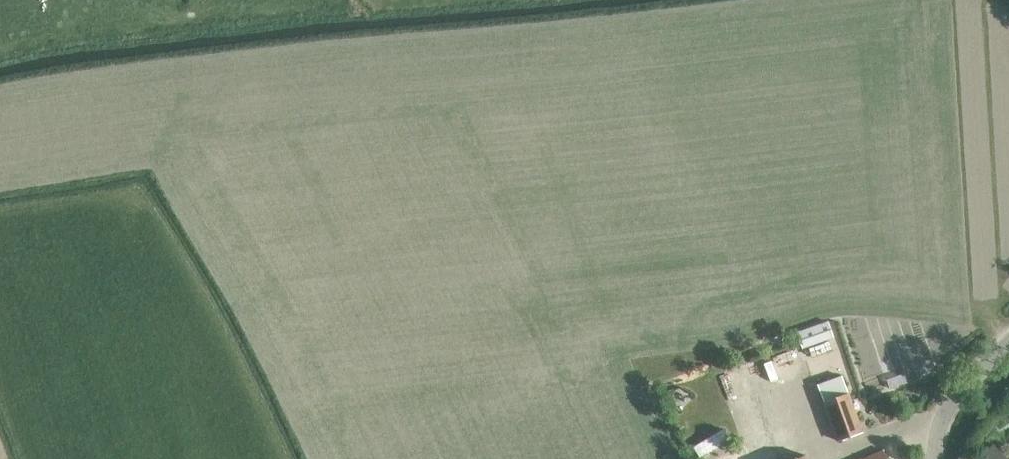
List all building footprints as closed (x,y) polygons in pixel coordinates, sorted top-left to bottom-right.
[(802,347),(833,336),(827,320),(796,331),(802,347)] [(836,441),(862,432),(842,375),(816,384),(836,441)] [(723,428),(693,446),(699,456),(729,438),(723,428)] [(993,443),(984,451),(987,454),(981,458),(1007,458),(993,443)] [(883,451),(864,458),(886,458),(883,451)]
